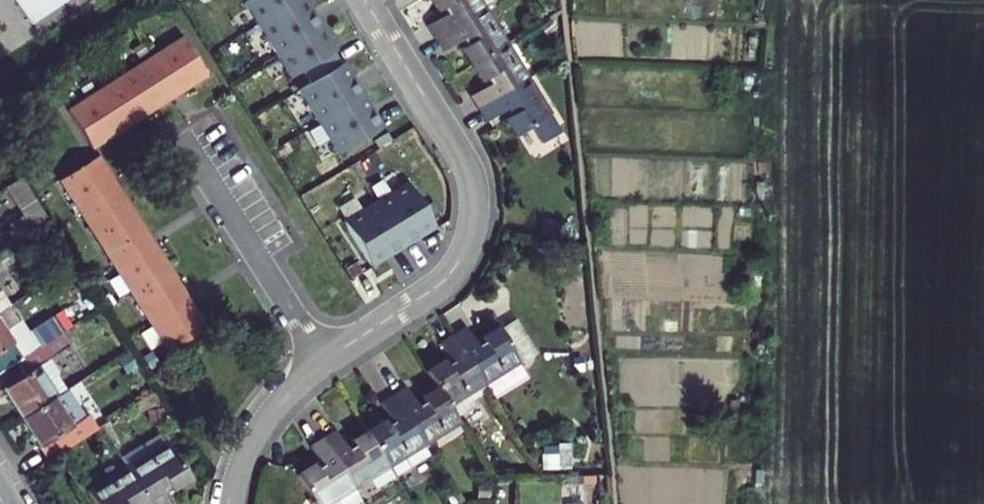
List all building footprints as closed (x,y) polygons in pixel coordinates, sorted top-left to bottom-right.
[(36,29),(71,5),(68,0),(17,0),(36,29)] [(248,4),(295,79),(307,71),(315,84),(302,92),(342,156),(388,128),(377,111),(355,74),(348,63),(345,65),(337,53),(341,51),(333,38),(318,15),(309,0),(255,0),(248,4)] [(442,38),(490,7),(501,0),(438,0),(444,11),(449,7),(453,13),(434,25),(442,38)] [(512,42),(490,7),(442,38),(450,50),(469,38),(472,44),(467,47),(477,64),(512,42)] [(135,73),(105,91),(76,108),(98,144),(118,132),(127,127),(142,118),(156,110),(170,101),(186,92),(199,84),(216,74),(193,38),(163,55),(135,73)] [(477,95),(485,107),(534,77),(512,42),(477,64),(487,81),(493,77),(496,83),(491,86),(477,95)] [(556,113),(534,77),(485,107),(493,120),(507,112),(512,108),(516,114),(510,117),(521,134),(556,113)] [(487,81),(491,86),(496,83),(493,77),(487,81)] [(507,112),(510,117),(516,114),(512,108),(507,112)] [(180,279),(174,270),(162,249),(157,242),(146,223),(140,213),(129,196),(122,184),(112,167),(104,153),(68,175),(87,207),(103,234),(121,264),(138,292),(156,321),(173,349),(210,328),(201,313),(193,300),(180,279)] [(23,176),(10,184),(32,222),(46,214),(23,176)] [(412,184),(348,223),(376,268),(390,260),(414,245),(440,229),(412,184)] [(9,247),(0,233),(0,253),(9,247)] [(0,253),(0,267),(2,266),(15,286),(29,278),(9,247),(0,253)] [(14,304),(6,290),(0,294),(0,313),(14,304)] [(44,346),(63,333),(40,296),(27,305),(40,327),(34,330),(44,346)] [(16,365),(26,358),(0,316),(0,375),(16,365)] [(505,332),(527,367),(544,356),(522,322),(505,332)] [(474,333),(461,341),(491,389),(527,367),(505,332),(488,343),(492,348),(486,352),(483,346),(474,333)] [(26,420),(72,390),(54,362),(73,349),(63,333),(44,346),(26,358),(16,365),(24,378),(5,389),(26,420)] [(456,410),(491,389),(461,341),(449,349),(460,368),(455,371),(452,366),(434,376),(443,390),(456,410)] [(488,343),(483,346),(486,352),(492,348),(488,343)] [(72,390),(26,420),(54,463),(103,431),(95,419),(92,421),(72,390)] [(413,390),(400,398),(430,446),(465,425),(456,410),(443,390),(427,400),(430,406),(425,409),(421,404),(413,390)] [(395,468),(430,446),(400,398),(387,406),(399,425),(393,429),(390,423),(373,434),(395,468)] [(427,400),(421,404),(425,409),(430,406),(427,400)] [(343,434),(330,442),(360,490),(395,468),(373,434),(357,444),(360,449),(355,453),(351,448),(343,434)] [(574,441),(545,442),(546,467),(575,466),(574,441)] [(360,490),(330,442),(317,450),(329,469),(323,472),(320,467),(303,478),(319,503),(338,503),(360,490)] [(357,444),(351,448),(355,453),(360,449),(357,444)] [(134,473),(154,503),(173,503),(167,494),(173,491),(176,496),(195,484),(173,449),(134,473)] [(96,498),(100,503),(154,503),(134,473),(96,498)]
